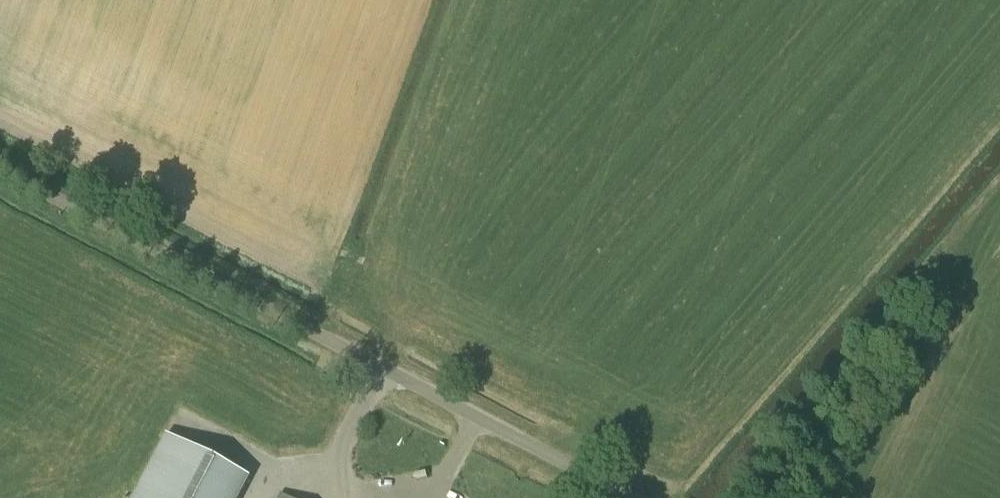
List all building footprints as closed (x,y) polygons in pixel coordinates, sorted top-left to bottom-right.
[(246,478),(166,436),(133,497),(236,497),(246,478)]
